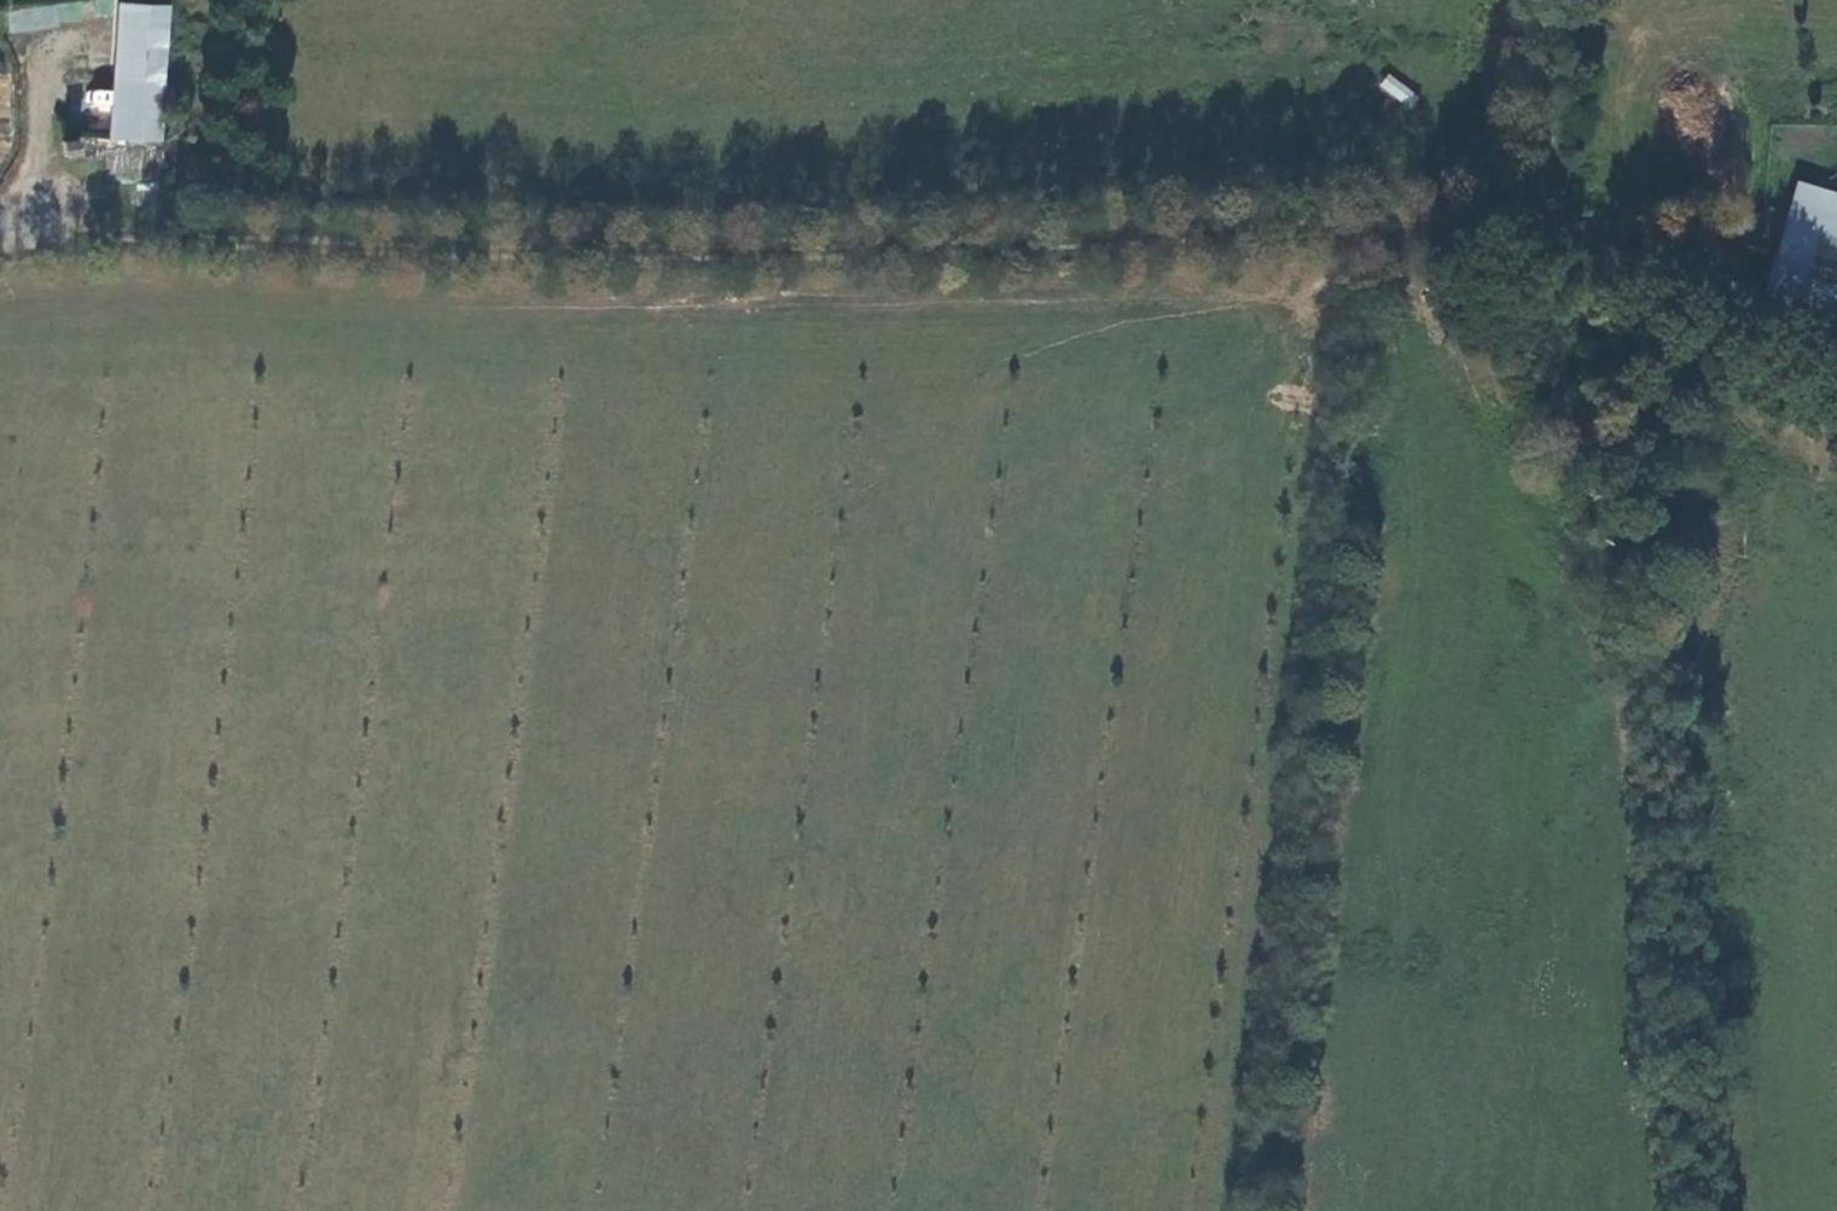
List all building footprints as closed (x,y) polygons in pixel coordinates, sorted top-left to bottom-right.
[(163,142),(170,5),(115,2),(108,139),(163,142)] [(10,8),(10,29),(53,30),(53,8),(10,8)] [(1836,315),(1836,200),(1792,188),(1762,295),(1836,315)]
